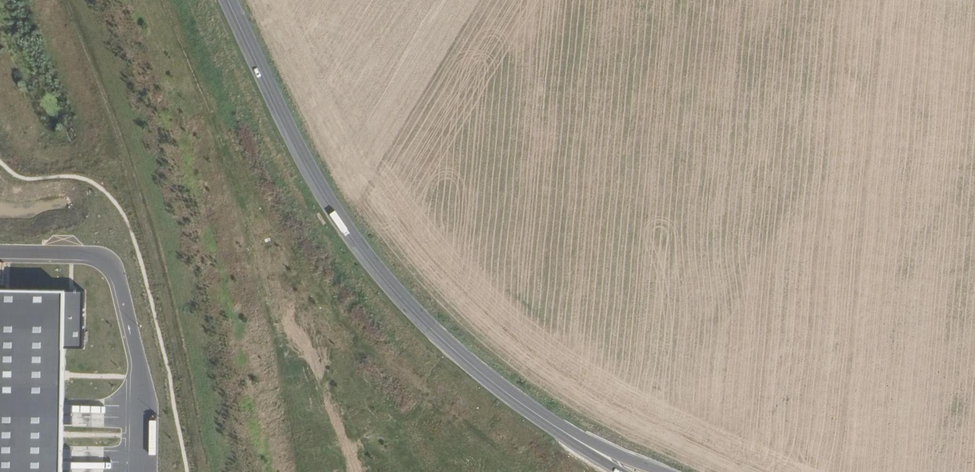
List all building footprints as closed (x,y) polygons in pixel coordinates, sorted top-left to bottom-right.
[(68,290),(0,288),(0,471),(66,471),(68,290)]
